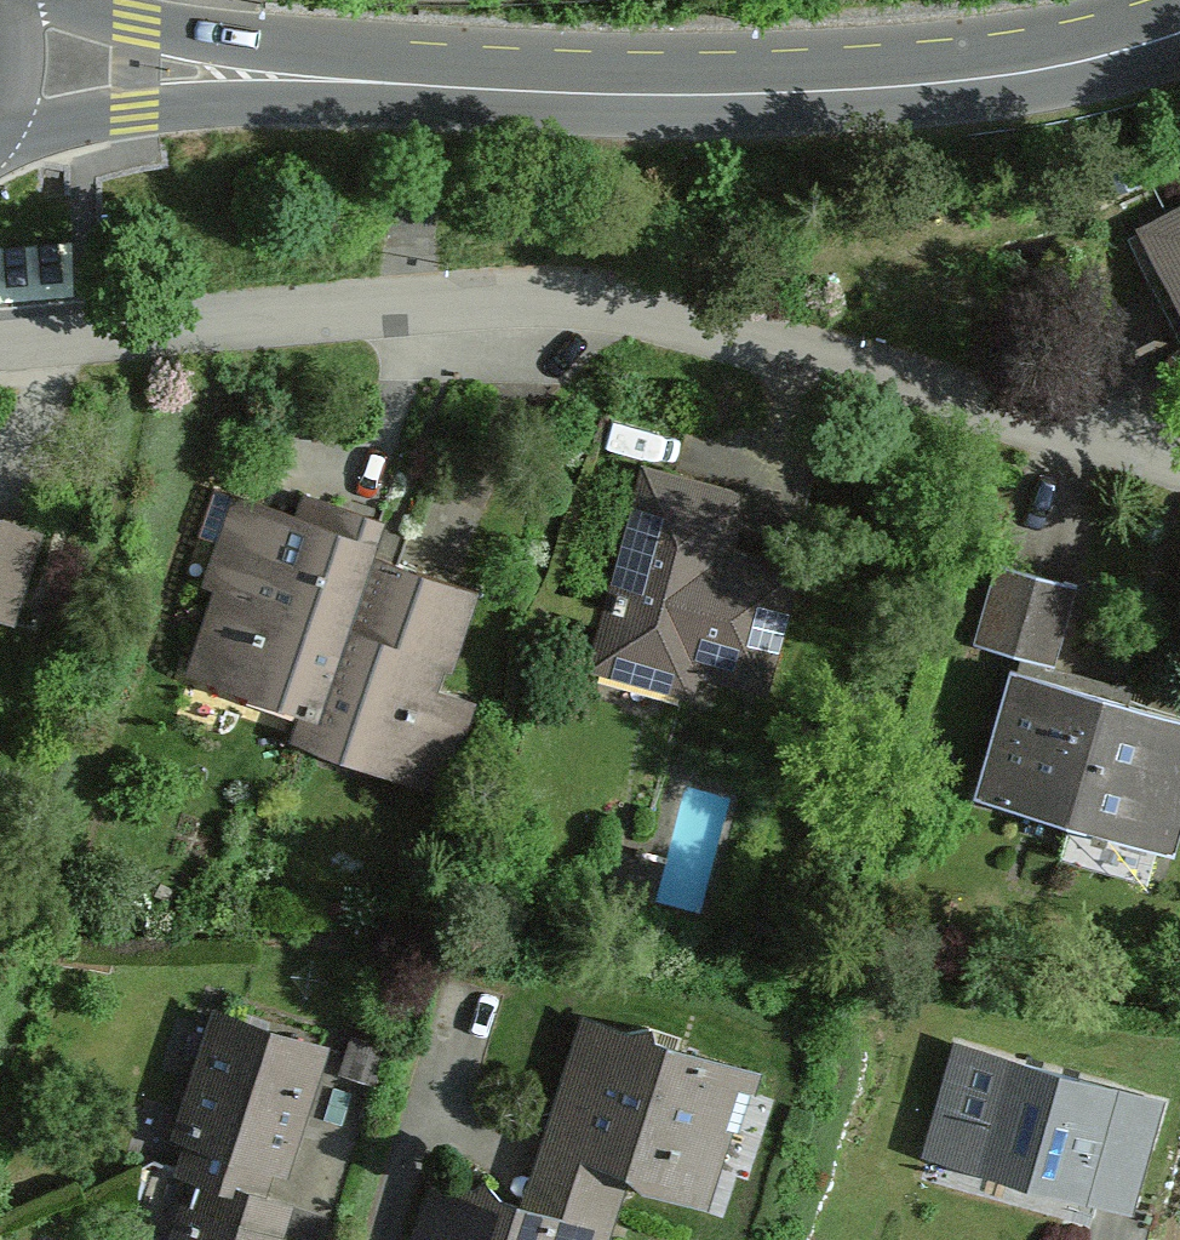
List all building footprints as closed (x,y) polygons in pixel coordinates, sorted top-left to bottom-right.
[(1145,237),(1179,301),(1179,218),(1145,237)] [(764,501),(648,466),(584,678),(771,734),(814,590),(743,569),(764,501)] [(28,646),(59,527),(0,512),(0,639),(28,646)] [(249,512),(188,684),(324,732),(388,559),(249,512)] [(496,599),(388,559),(324,732),(313,761),(449,811),(485,712),(458,702),(496,599)] [(1061,693),(1088,600),(1010,577),(983,670),(1061,693)] [(1179,867),(1179,726),(1061,693),(1009,680),(974,811),(1179,867)] [(339,1059),(216,1024),(171,1186),(192,1192),(296,1221),(339,1059)] [(583,1025),(526,1199),(442,1171),(420,1239),(624,1239),(639,1194),(724,1221),(768,1085),(583,1025)] [(1173,1116),(1013,1067),(977,1184),(1137,1233),(1173,1116)] [(179,1239),(291,1239),(296,1221),(192,1192),(179,1239)]
